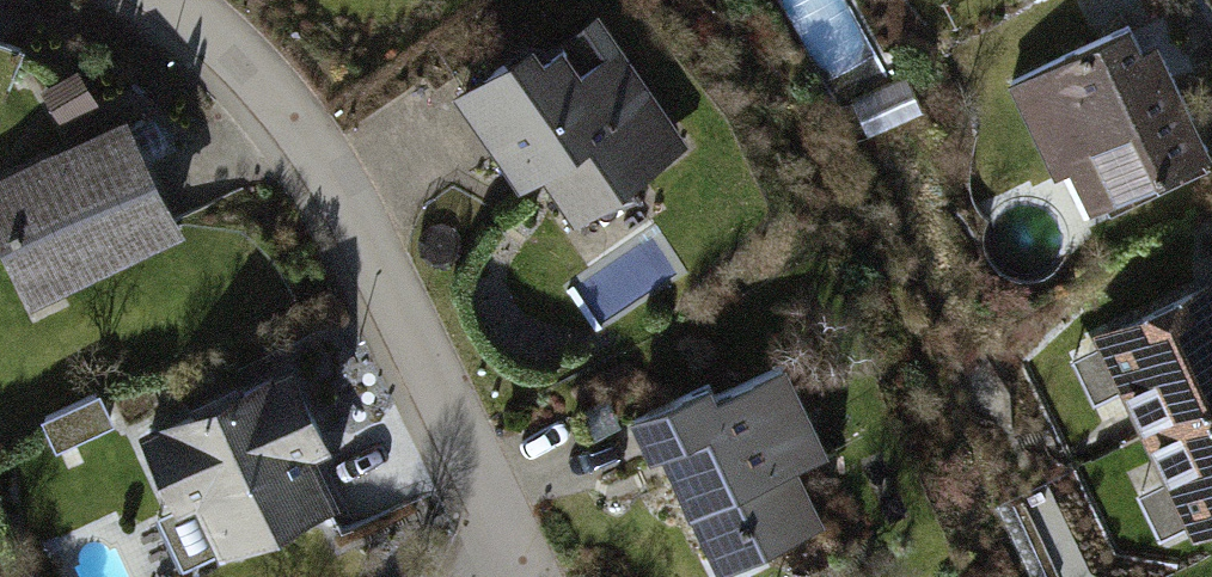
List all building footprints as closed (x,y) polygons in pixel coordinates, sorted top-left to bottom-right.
[(1138,19),(1002,80),(1065,218),(1201,156),(1138,19)] [(527,32),(440,94),(510,191),(536,172),(566,214),(672,138),(593,29),(549,61),(527,32)] [(63,66),(31,91),(59,129),(92,104),(63,66)] [(0,173),(0,251),(22,297),(174,226),(122,116),(0,173)] [(1092,332),(1192,540),(1211,530),(1211,275),(1092,332)] [(289,359),(129,435),(172,525),(188,517),(210,562),(336,501),(312,450),(329,441),(289,359)] [(707,385),(622,423),(642,468),(664,459),(712,567),(815,521),(792,471),(827,455),(786,364),(713,397),(707,385)] [(95,380),(27,412),(35,429),(46,452),(114,420),(95,380)]
